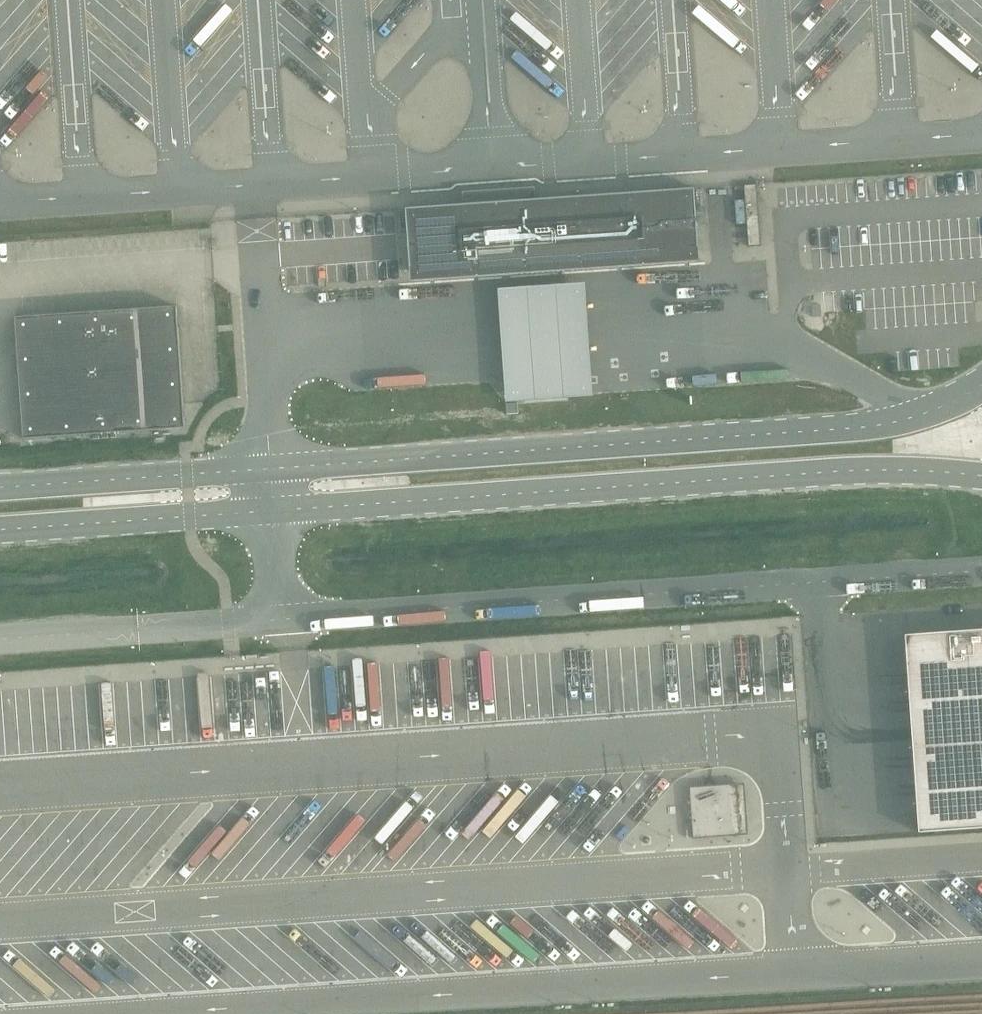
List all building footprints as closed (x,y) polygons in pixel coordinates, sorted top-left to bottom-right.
[(557,178),(557,192),(662,189),(662,175),(557,178)] [(757,185),(744,185),(746,218),(760,217),(757,185)] [(699,248),(697,223),(697,218),(696,213),(695,192),(695,189),(536,200),(521,201),(520,188),(506,189),(507,202),(463,205),(405,209),(406,212),(408,238),(410,268),(699,248)] [(583,283),(495,289),(503,403),(591,397),(590,393),(583,283)] [(177,307),(15,317),(23,439),(185,428),(177,307)] [(786,501),(801,501),(801,491),(786,491),(786,501)] [(905,635),(908,674),(910,701),(912,728),(914,756),(916,783),(917,810),(919,832),(981,828),(981,630),(905,635)] [(720,785),(689,787),(691,815),(693,838),(740,835),(739,813),(737,783),(720,785)]
